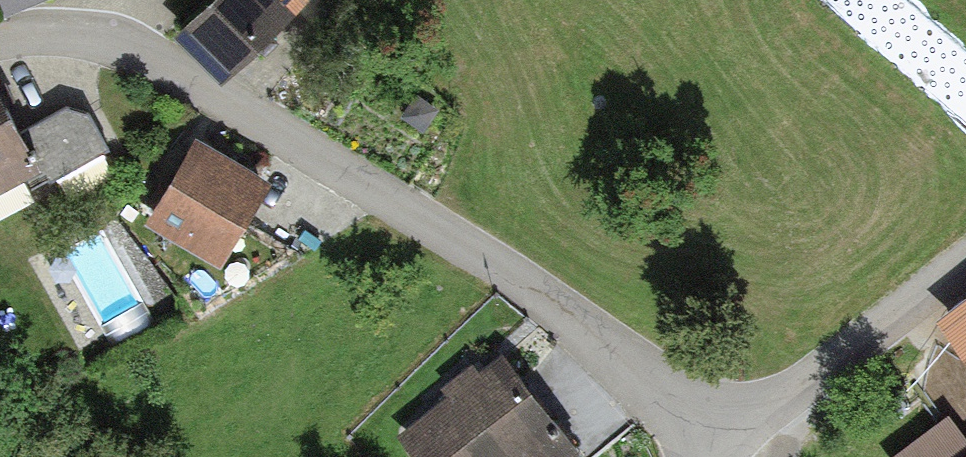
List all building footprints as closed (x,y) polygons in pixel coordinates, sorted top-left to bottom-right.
[(272,0),(199,0),(170,27),(215,76),(284,13),(272,0)] [(27,161),(35,178),(108,140),(84,93),(14,129),(0,103),(0,175),(27,161)] [(264,177),(194,137),(149,217),(219,257),(264,177)] [(926,315),(965,371),(965,286),(926,315)] [(500,354),(396,431),(416,456),(575,456),(576,456),(500,354)]
